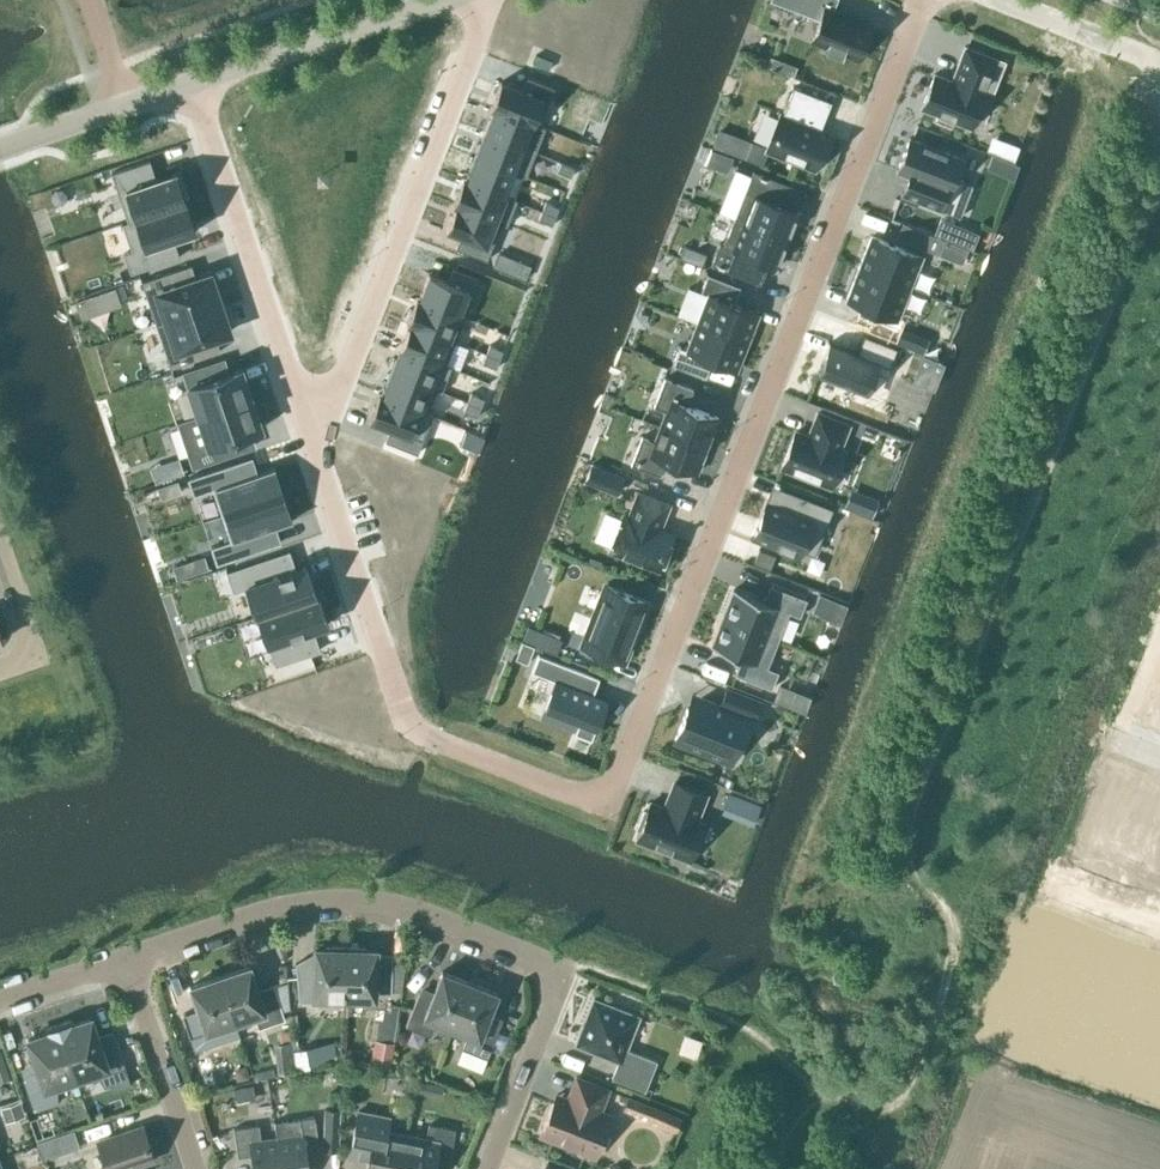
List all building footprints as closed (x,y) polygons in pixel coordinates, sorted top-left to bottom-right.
[(819,19),(812,39),(827,45),(825,50),(841,56),(843,51),(858,57),(871,26),(832,11),(837,0),(770,0),(819,19)] [(1004,59),(965,43),(955,69),(957,70),(954,79),(934,71),(921,106),(937,112),(935,118),(951,124),(953,118),(971,125),(986,86),(993,88),(1004,59)] [(491,106),(545,127),(545,126),(539,124),(554,87),(527,77),(522,89),(500,81),(491,106)] [(831,99),(793,84),(782,113),(780,112),(766,146),(815,165),(828,132),(813,126),(817,115),(819,116),(826,99),(830,101),(831,99)] [(484,131),(535,151),(545,127),(491,106),(490,108),(493,109),(484,131)] [(474,156),(526,176),(535,151),(484,131),(474,156)] [(963,158),(908,137),(895,170),(907,175),(899,194),(940,210),(948,192),(949,192),(963,158)] [(1000,154),(1013,159),(1017,147),(1004,143),(1000,154)] [(560,162),(574,167),(577,158),(564,152),(560,162)] [(988,166),(1000,171),(1005,160),(993,155),(988,166)] [(463,178),(462,179),(516,200),(517,199),(506,194),(514,172),(525,177),(526,176),(474,156),(465,179),(463,178)] [(712,174),(731,179),(735,162),(716,157),(712,174)] [(156,179),(150,160),(111,173),(127,221),(185,202),(175,172),(156,179)] [(557,170),(570,176),(574,167),(560,162),(557,170)] [(797,187),(753,170),(734,218),(788,239),(799,211),(789,207),(797,187)] [(453,203),(507,225),(516,200),(462,179),(453,203)] [(558,206),(545,201),(542,210),(555,215),(558,206)] [(195,231),(185,202),(122,223),(131,252),(124,255),(130,273),(179,257),(173,239),(195,231)] [(455,248),(486,260),(501,222),(507,225),(453,203),(453,204),(455,205),(446,229),(460,235),(455,248)] [(552,224),(555,215),(542,210),(538,219),(552,224)] [(788,239),(734,218),(724,244),(719,242),(711,264),(759,283),(767,263),(776,267),(788,239)] [(938,252),(943,240),(902,224),(898,236),(938,252)] [(922,255),(871,234),(858,267),(910,288),(922,255)] [(219,303),(209,274),(196,279),(191,264),(141,281),(155,324),(219,303)] [(910,288),(858,267),(845,300),(897,321),(910,288)] [(416,297),(465,316),(465,315),(459,313),(469,290),(474,292),(479,278),(453,268),(447,281),(428,274),(419,297),(417,296),(416,297)] [(741,287),(707,274),(700,292),(708,295),(697,322),(747,342),(758,314),(734,304),(741,287)] [(407,321),(455,340),(465,316),(416,297),(407,321)] [(220,350),(215,336),(229,331),(219,303),(155,324),(170,367),(220,350)] [(400,347),(451,367),(451,366),(460,369),(468,347),(454,342),(455,340),(407,321),(406,323),(409,324),(400,347)] [(747,342),(697,322),(686,349),(679,346),(672,364),(705,377),(712,360),(736,370),(747,342)] [(897,347),(865,335),(858,353),(828,342),(817,373),(867,392),(879,361),(890,365),(897,347)] [(486,353),(499,358),(503,349),(489,344),(486,353)] [(390,371),(441,391),(451,367),(400,347),(390,371)] [(496,367),(499,358),(486,353),(482,362),(496,367)] [(913,379),(933,387),(943,362),(922,354),(913,379)] [(223,359),(183,373),(198,416),(251,398),(241,368),(228,373),(223,359)] [(378,394),(432,415),(432,414),(427,412),(432,399),(438,401),(441,391),(390,371),(381,394),(379,393),(378,394)] [(691,391),(662,380),(651,409),(665,414),(660,426),(707,444),(718,416),(686,403),(691,391)] [(467,401),(481,406),(484,397),(470,392),(467,401)] [(385,440),(417,453),(432,415),(378,394),(369,419),(390,427),(385,440)] [(198,416),(178,422),(193,466),(247,448),(242,434),(261,428),(251,398),(198,416)] [(464,410),(477,415),(481,406),(467,401),(464,410)] [(848,422),(818,410),(808,435),(795,429),(782,463),(831,482),(844,449),(839,447),(848,422)] [(707,444),(660,426),(655,438),(642,433),(631,461),(659,472),(664,460),(696,472),(707,444)] [(280,494),(272,469),(275,468),(274,466),(253,473),(248,457),(187,477),(193,495),(212,488),(221,514),(283,493),(280,494)] [(150,469),(155,482),(178,474),(173,461),(150,469)] [(624,476),(593,464),(587,481),(618,493),(624,476)] [(179,490),(176,481),(162,485),(166,495),(179,490)] [(828,509),(779,490),(773,505),(765,501),(750,539),(795,557),(798,548),(811,553),(828,509)] [(666,505),(635,492),(625,517),(619,515),(606,549),(656,569),(669,535),(654,529),(658,521),(659,522),(666,505)] [(277,544),(271,527),(292,520),(291,519),(289,520),(281,495),(283,494),(283,493),(221,514),(229,540),(210,546),(216,564),(277,544)] [(876,521),(882,505),(857,495),(850,512),(876,521)] [(289,551),(226,572),(233,591),(246,587),(256,615),(315,595),(305,567),(296,570),(289,551)] [(176,565),(180,576),(204,569),(200,557),(176,565)] [(771,593),(741,581),(730,610),(786,632),(797,603),(808,607),(815,591),(777,576),(771,593)] [(647,601),(606,585),(582,645),(623,661),(647,601)] [(814,607),(828,613),(834,599),(819,594),(814,607)] [(327,625),(317,595),(315,595),(257,614),(275,667),(316,653),(309,631),(327,625)] [(786,632),(730,610),(719,638),(748,650),(742,666),(780,681),(786,664),(775,660),(786,632)] [(608,699),(593,693),(599,678),(538,654),(531,671),(554,680),(540,716),(593,737),(608,699)] [(691,690),(670,742),(731,765),(749,716),(754,718),(762,700),(726,685),(719,701),(691,690)] [(774,699),(790,705),(795,691),(779,685),(774,699)] [(706,793),(675,781),(664,808),(650,802),(646,811),(644,810),(637,828),(639,829),(636,838),(689,859),(703,823),(695,820),(706,793)] [(728,820),(762,825),(766,802),(731,797),(728,820)] [(315,997),(344,997),(346,944),(345,944),(345,946),(325,946),(325,948),(315,948),(314,963),(295,963),(299,1001),(314,1001),(315,997)] [(346,944),(344,997),(375,998),(375,991),(391,992),(392,964),(376,964),(376,950),(366,949),(366,946),(346,946),(346,944)] [(249,966),(220,976),(235,1022),(254,1016),(258,1028),(284,1019),(273,984),(257,990),(249,966)] [(435,1022),(451,1028),(470,982),(442,971),(431,997),(419,992),(406,1026),(430,1035),(435,1022)] [(216,1028),(235,1022),(220,976),(190,985),(198,1009),(183,1015),(194,1050),(221,1041),(216,1028)] [(498,993),(470,982),(451,1028),(468,1035),(462,1048),(487,1058),(500,1024),(487,1019),(498,993)] [(625,1048),(638,1016),(593,999),(576,1043),(618,1061),(611,1077),(645,1090),(656,1061),(625,1048)] [(72,1019),(57,1024),(75,1077),(94,1071),(104,1087),(111,1084),(112,1090),(130,1084),(114,1035),(98,1041),(90,1018),(74,1024),(72,1019)] [(56,1083),(75,1077),(57,1024),(43,1029),(44,1033),(28,1039),(39,1072),(23,1078),(34,1110),(58,1102),(56,1083)] [(395,1041),(374,1037),(370,1065),(391,1068),(395,1041)] [(300,1075),(340,1063),(335,1044),(294,1056),(300,1075)] [(1,1048),(0,1049),(0,1080),(10,1077),(1,1048)] [(540,1133),(595,1154),(610,1116),(599,1112),(609,1087),(576,1074),(567,1099),(555,1095),(540,1133)] [(682,1116),(627,1095),(622,1109),(676,1130),(682,1116)] [(339,1110),(325,1110),(323,1150),(337,1151),(339,1110)] [(406,1134),(386,1131),(389,1116),(358,1110),(351,1146),(370,1149),(366,1168),(399,1168),(406,1134)] [(281,1168),(307,1168),(304,1146),(318,1144),(314,1116),(299,1118),(302,1134),(276,1138),(281,1168)] [(276,1138),(261,1140),(258,1124),(234,1128),(238,1156),(252,1154),(254,1168),(281,1168),(276,1138)] [(399,1168),(432,1168),(434,1162),(448,1165),(455,1129),(429,1124),(426,1138),(406,1134),(399,1168)] [(107,1168),(124,1168),(153,1159),(142,1125),(98,1140),(107,1168)] [(43,1159),(79,1146),(73,1129),(37,1141),(43,1159)]
